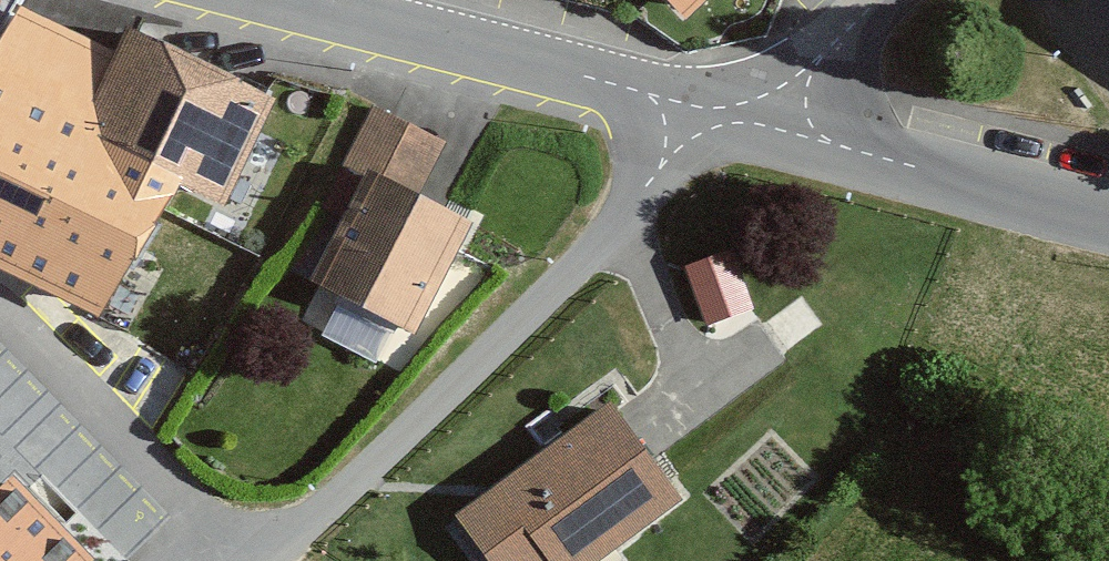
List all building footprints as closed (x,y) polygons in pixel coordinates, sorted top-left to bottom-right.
[(135,41),(120,69),(23,19),(0,55),(0,254),(100,303),(170,174),(222,196),(265,103),(135,41)] [(471,225),(420,201),(446,144),(364,106),(320,199),(350,213),(314,292),(417,340),(471,225)] [(692,253),(705,315),(757,304),(744,242),(692,253)] [(608,403),(454,514),(489,560),(580,560),(673,493),(608,403)] [(81,560),(10,489),(0,499),(0,560),(80,560),(81,560)]
